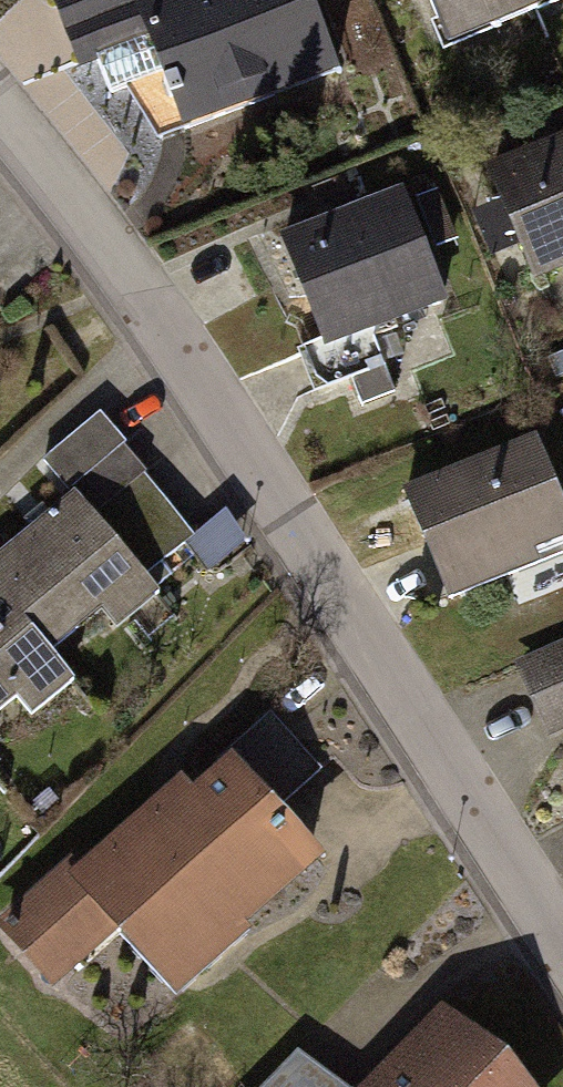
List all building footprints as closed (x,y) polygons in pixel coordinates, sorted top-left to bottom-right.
[(95,70),(172,40),(206,130),(358,71),(331,0),(68,0),(95,70)] [(468,49),(562,10),(562,0),(448,0),(468,49)] [(504,156),(553,280),(562,276),(562,133),(504,156)] [(415,186),(298,230),(342,345),(459,300),(415,186)] [(80,489),(0,561),(0,580),(2,582),(0,585),(0,734),(32,706),(49,725),(98,682),(75,656),(125,612),(146,636),(190,596),(165,569),(209,530),(106,414),(54,460),(80,489)] [(421,489),(471,598),(562,557),(562,449),(554,429),(421,489)] [(524,663),(554,730),(562,726),(562,645),(524,663)] [(198,990),(349,852),(261,755),(221,790),(203,770),(99,864),(86,850),(14,916),(73,981),(137,923),(198,990)] [(453,1003),(372,1086),(542,1086),(453,1003)] [(312,1043),(270,1086),(358,1086),(312,1043)]
